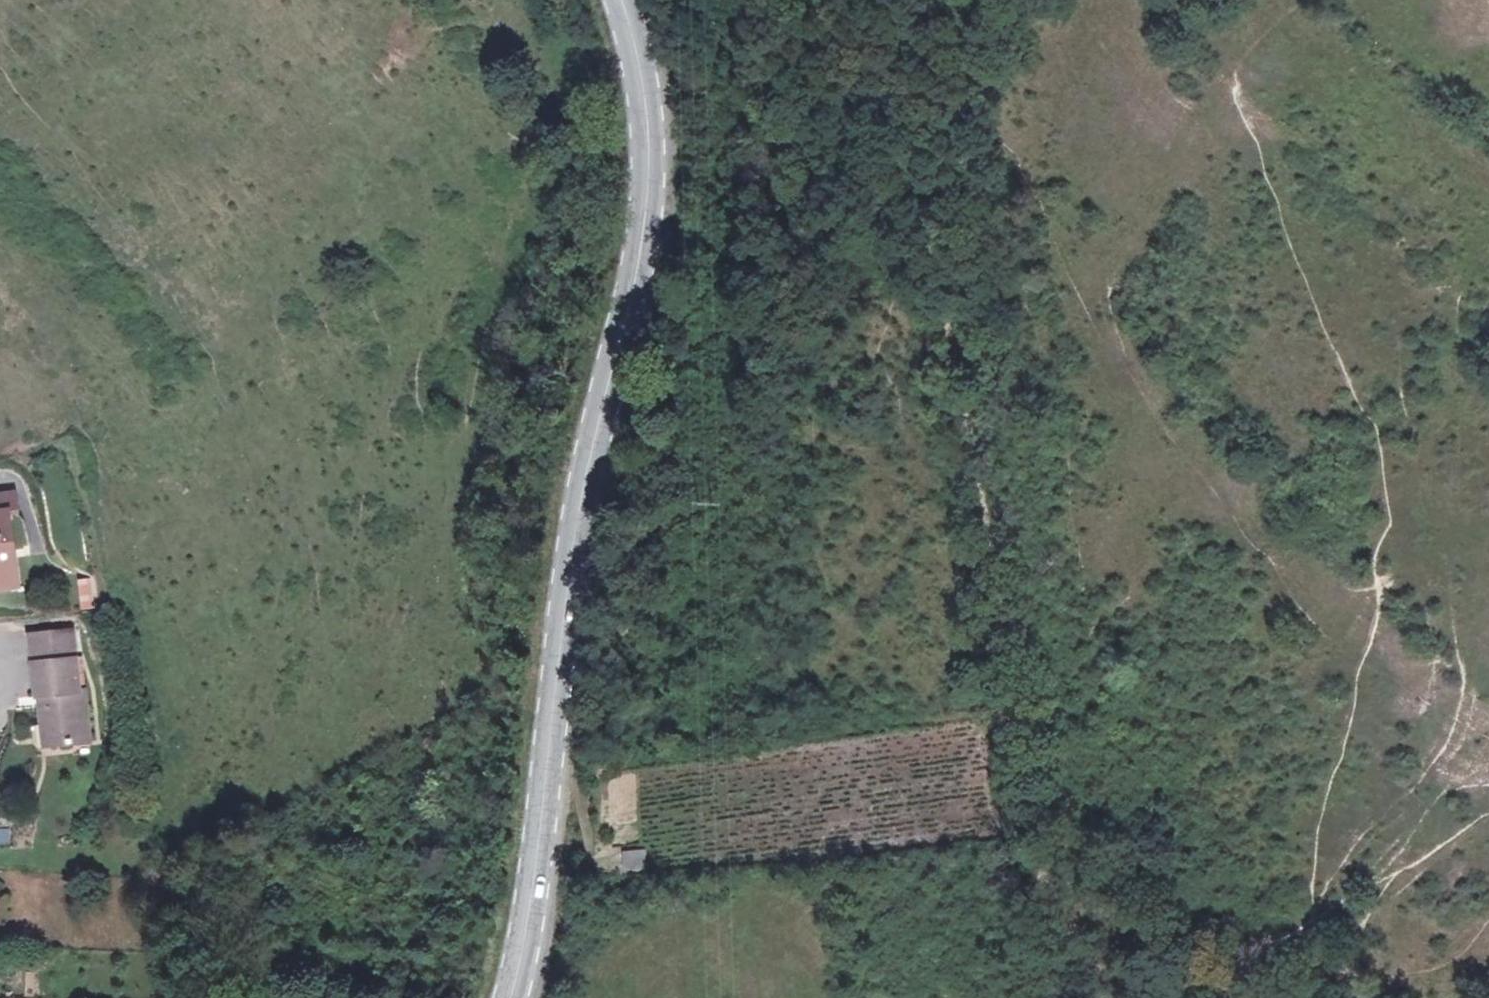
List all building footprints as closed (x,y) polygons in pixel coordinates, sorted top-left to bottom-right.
[(1,519),(8,518),(0,504),(0,519),(1,519)] [(9,583),(1,519),(0,519),(0,584),(9,583)] [(77,580),(79,610),(94,609),(92,578),(77,580)] [(9,583),(0,584),(0,595),(11,593),(9,583)] [(20,645),(24,669),(69,662),(65,638),(20,645)] [(74,693),(69,662),(24,669),(29,701),(33,701),(36,730),(48,728),(51,751),(88,747),(80,692),(74,693)] [(39,753),(51,751),(48,728),(36,730),(39,753)] [(624,852),(623,871),(650,870),(650,851),(624,852)]
